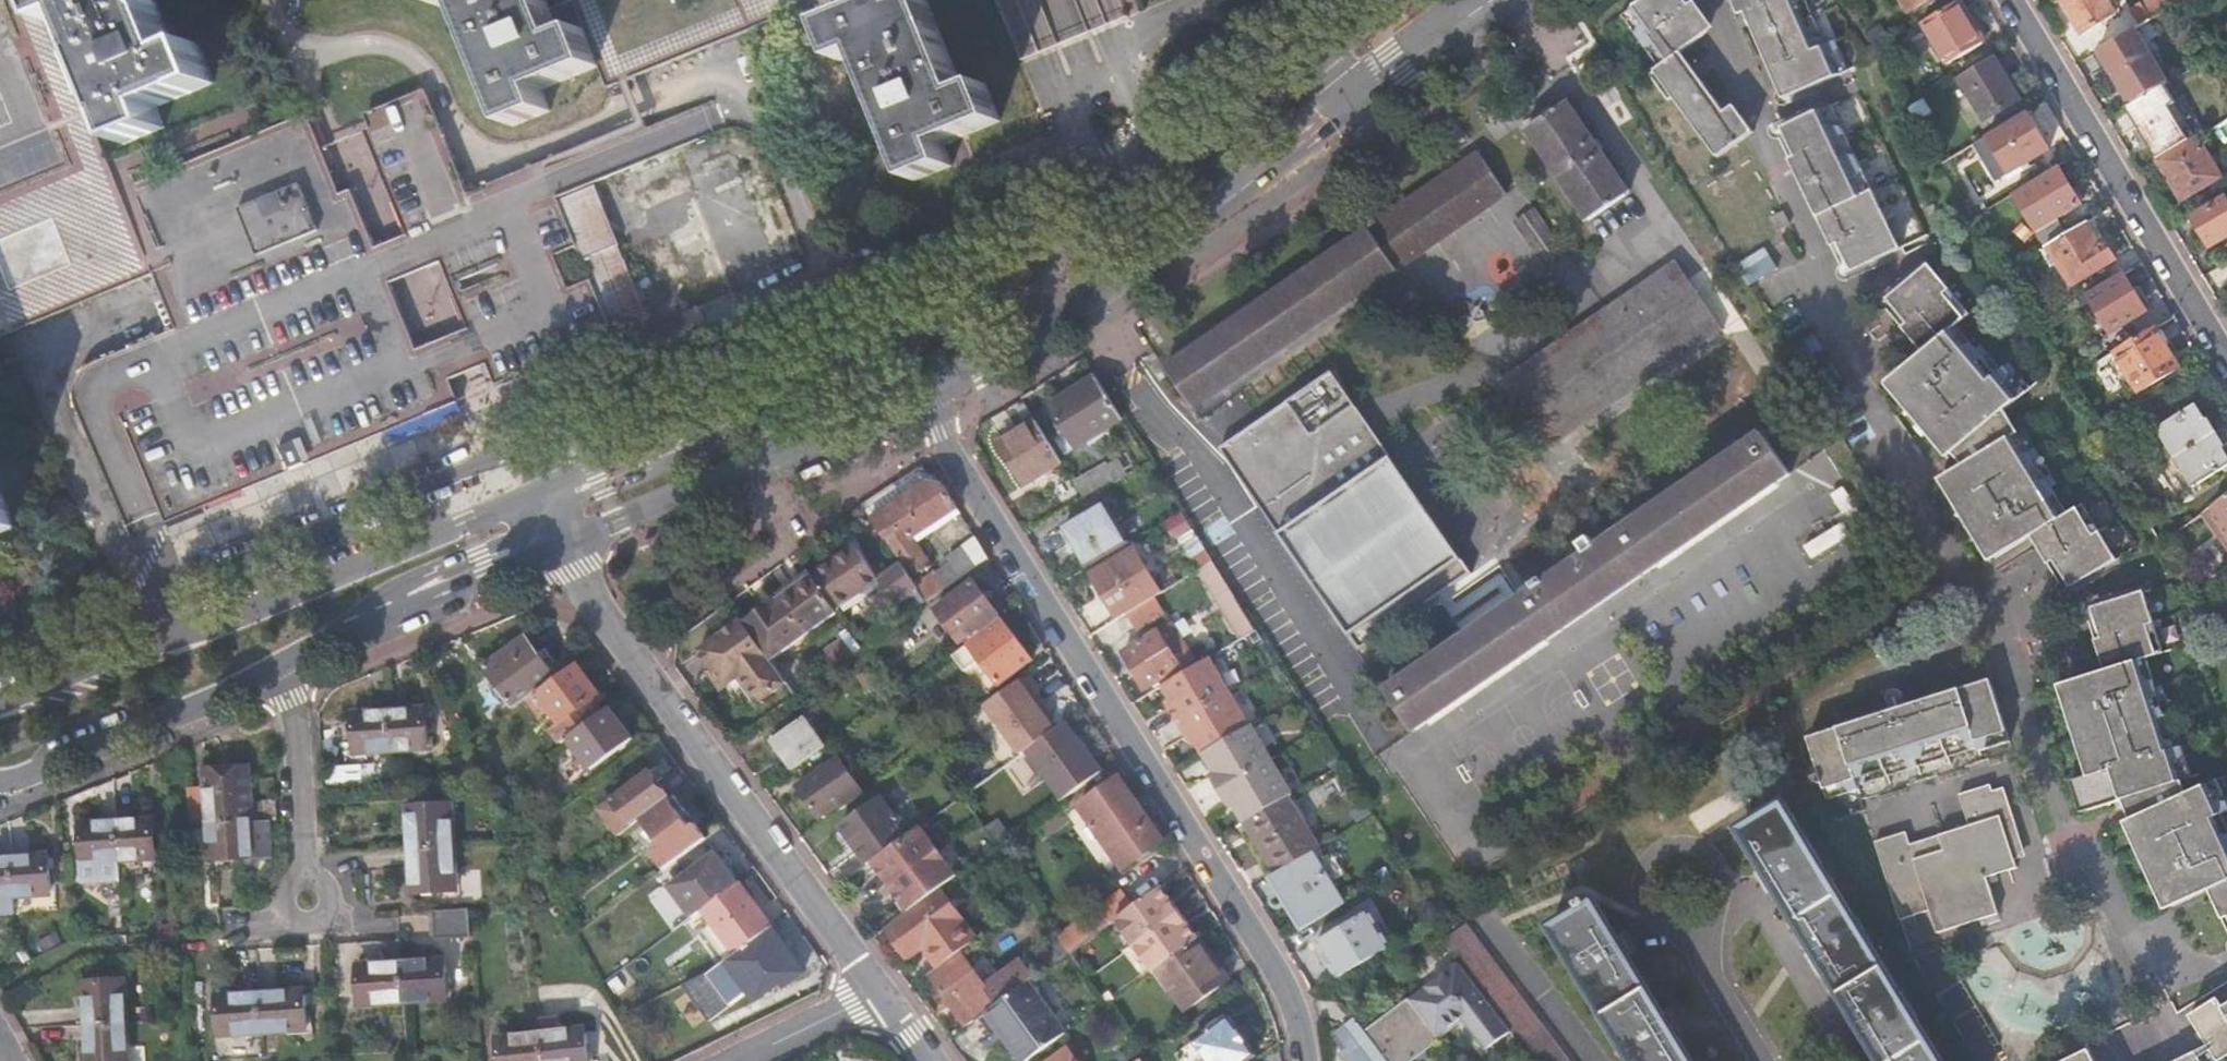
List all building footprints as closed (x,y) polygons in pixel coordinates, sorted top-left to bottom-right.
[(147,279),(114,194),(74,95),(58,56),(46,26),(35,0),(0,0),(0,339),(147,279)] [(46,26),(66,19),(78,48),(58,56),(74,95),(94,88),(118,146),(155,131),(146,110),(204,85),(189,48),(169,56),(145,0),(35,0),(46,26)] [(508,129),(546,113),(537,90),(595,67),(579,28),(559,36),(548,11),(568,3),(567,0),(455,0),(508,129)] [(830,19),(816,24),(831,60),(853,52),(904,179),(943,163),(936,144),(947,139),(993,120),(978,81),(954,90),(921,9),(918,0),(823,0),(830,19)] [(1682,50),(1703,35),(1679,0),(1645,0),(1624,16),(1660,67),(1682,50)] [(1748,10),(1753,8),(1791,95),(1850,71),(1837,41),(1828,44),(1808,0),(1744,0),(1748,10)] [(1910,8),(1924,0),(1905,0),(1910,8)] [(1923,22),(1948,63),(1987,41),(1962,0),(1960,0),(1923,22)] [(2082,32),(2116,12),(2109,0),(2063,0),(2082,32)] [(2141,3),(2150,19),(2181,0),(2145,0),(2141,3)] [(2137,27),(2099,49),(2123,89),(2131,103),(2136,100),(2137,100),(2165,83),(2169,80),(2137,27)] [(1726,112),(1682,50),(1660,67),(1651,74),(1669,100),(1675,96),(1719,157),(1747,137),(1755,131),(1736,105),(1726,112)] [(1995,55),(1960,76),(1986,119),(2021,98),(1995,55)] [(2131,103),(2126,106),(2147,139),(2185,116),(2165,83),(2137,100),(2136,100),(2131,103)] [(415,97),(356,122),(410,255),(417,271),(434,264),(446,293),(469,346),(488,391),(589,348),(605,343),(600,329),(632,316),(605,250),(610,248),(584,186),(715,132),(704,105),(617,141),(535,175),(531,167),(458,197),(415,97)] [(1568,101),(1528,127),(1590,218),(1630,192),(1568,101)] [(1831,103),(1783,127),(1854,269),(1903,245),(1831,103)] [(2029,110),(1988,135),(2010,171),(2051,147),(2029,110)] [(297,119),(114,194),(147,279),(158,306),(169,334),(122,353),(86,368),(80,372),(75,377),(71,384),(69,390),(67,398),(67,405),(68,412),(121,539),(158,524),(180,515),(222,498),(262,481),(321,457),(423,415),(450,405),(432,361),(426,347),(409,353),(374,269),(357,230),(350,214),(342,193),(330,198),(297,119)] [(2197,137),(2159,160),(2169,176),(2173,173),(2187,197),(2222,176),(2197,137)] [(1479,151),(1362,231),(1388,272),(1506,190),(1479,151)] [(2061,165),(2014,193),(2037,230),(2035,231),(2043,243),(2066,230),(2059,217),(2083,203),(2061,165)] [(2173,173),(2169,176),(2183,200),(2187,197),(2173,173)] [(2192,213),(2210,244),(2226,234),(2226,197),(2225,193),(2192,213)] [(2087,222),(2042,249),(2051,265),(2058,260),(2072,283),(2116,257),(2104,239),(2099,242),(2087,222)] [(1388,272),(1362,231),(1165,365),(1192,406),(1388,272)] [(1997,556),(2024,541),(2039,532),(2075,591),(2120,564),(2084,505),(2068,515),(2051,488),(2057,484),(2024,428),(2018,432),(2007,415),(2035,392),(2015,368),(2006,375),(1960,320),(1972,309),(1929,258),(1888,292),(1931,343),(1910,361),(1888,379),(1956,461),(1946,471),(1997,556)] [(1677,261),(1506,378),(1553,447),(1724,330),(1677,261)] [(2124,273),(2089,294),(2111,332),(2148,310),(2124,273)] [(2157,326),(2116,350),(2140,390),(2181,366),(2157,326)] [(1220,447),(1230,463),(1253,497),(1360,647),(1471,570),(1333,367),(1262,419),(1220,447)] [(1077,445),(1123,416),(1097,374),(1051,403),(1077,445)] [(2157,426),(2175,456),(2217,431),(2209,418),(2206,419),(2196,403),(2157,426)] [(1062,461),(1036,419),(998,443),(1024,485),(1062,461)] [(2175,456),(2192,485),(2226,464),(2226,454),(2222,446),(2225,444),(2217,431),(2175,456)] [(1764,435),(1571,566),(1597,608),(1791,475),(1764,435)] [(1085,498),(1114,480),(1105,465),(1075,482),(1085,498)] [(958,508),(943,485),(929,482),(873,518),(902,562),(912,577),(932,563),(913,537),(958,508)] [(2213,504),(2226,524),(2226,494),(2213,504)] [(1105,502),(1065,526),(1087,563),(1127,539),(1105,502)] [(919,588),(929,601),(990,558),(977,538),(962,549),(965,554),(953,563),(950,559),(940,565),(943,570),(927,582),(923,576),(915,582),(919,588)] [(1200,538),(1187,547),(1200,568),(1214,560),(1200,538)] [(855,544),(813,573),(814,576),(836,607),(878,578),(855,544)] [(1130,550),(1093,573),(1120,617),(1128,612),(1156,595),(1163,591),(1149,569),(1144,573),(1130,550)] [(1235,592),(1214,560),(1200,568),(1198,569),(1241,638),(1247,635),(1258,628),(1235,592)] [(912,577),(902,562),(878,578),(896,604),(919,588),(915,582),(912,577)] [(1597,608),(1571,566),(1387,690),(1415,731),(1597,608)] [(813,573),(810,570),(776,594),(780,599),(814,576),(813,573)] [(814,576),(780,599),(747,622),(772,660),(840,613),(836,607),(814,576)] [(975,581),(936,608),(960,642),(998,615),(975,581)] [(1156,595),(1128,612),(1138,628),(1166,611),(1156,595)] [(2074,685),(2103,774),(2087,781),(2092,795),(2098,806),(2125,797),(2176,904),(2220,884),(2226,899),(2226,783),(2189,801),(2181,783),(2195,779),(2166,691),(2160,693),(2149,662),(2167,657),(2147,597),(2103,609),(2123,670),(2074,685)] [(747,622),(745,619),(701,650),(714,668),(727,687),(732,683),(751,710),(788,683),(772,660),(747,622)] [(1004,620),(971,645),(1002,684),(1034,659),(1004,620)] [(1159,630),(1125,651),(1148,687),(1182,666),(1159,630)] [(485,667),(515,708),(530,697),(557,677),(527,636),(485,667)] [(1175,723),(1231,690),(1210,656),(1159,687),(1167,699),(1171,706),(1166,709),(1175,723)] [(553,729),(562,742),(568,737),(602,712),(593,700),(602,693),(578,662),(557,677),(530,697),(543,716),(553,710),(562,723),(553,729)] [(727,687),(714,668),(709,671),(723,690),(727,687)] [(871,669),(860,676),(869,690),(880,683),(871,669)] [(1024,677),(986,705),(1021,753),(1027,749),(1055,729),(1044,714),(1030,694),(1034,691),(1024,677)] [(1980,749),(2011,740),(1991,678),(1962,686),(1960,687),(1963,696),(1842,732),(1840,725),(1810,734),(1829,797),(1860,787),(1858,778),(1978,742),(1980,749)] [(1250,724),(1252,723),(1231,690),(1175,723),(1184,738),(1189,735),(1193,741),(1201,754),(1250,724)] [(1048,711),(1034,691),(1030,694),(1044,714),(1048,711)] [(623,723),(610,706),(606,709),(619,726),(623,723)] [(425,707),(389,710),(391,750),(412,749),(412,747),(427,746),(425,707)] [(602,712),(568,737),(592,768),(634,737),(623,723),(619,726),(606,709),(602,712)] [(391,750),(389,710),(353,711),(356,750),(373,749),(373,751),(391,750)] [(771,740),(793,770),(827,745),(806,716),(771,740)] [(1027,749),(1062,800),(1103,771),(1067,720),(1055,729),(1027,749)] [(1293,793),(1250,724),(1201,754),(1213,773),(1208,776),(1227,806),(1232,803),(1244,823),(1288,796),(1293,793)] [(848,804),(870,789),(863,780),(851,788),(832,763),(799,786),(821,817),(845,800),(848,804)] [(189,789),(191,824),(209,823),(252,821),(249,767),(205,770),(206,788),(189,789)] [(601,808),(620,834),(642,818),(670,797),(651,771),(601,808)] [(1110,848),(1150,820),(1120,776),(1102,788),(1107,797),(1115,808),(1105,815),(1094,824),(1110,848)] [(2006,920),(1994,883),(2004,880),(2002,872),(2023,866),(2011,828),(2019,826),(2005,783),(1995,787),(1993,780),(1961,789),(1972,826),(1913,844),(1909,831),(1876,841),(1900,919),(1933,909),(1940,931),(1982,918),(1985,927),(2006,920)] [(687,810),(675,794),(670,797),(642,818),(663,846),(654,853),(665,869),(708,837),(696,822),(691,826),(682,814),(687,810)] [(1318,847),(1288,796),(1244,823),(1276,873),(1313,850),(1318,847)] [(1115,808),(1107,797),(1097,804),(1105,815),(1115,808)] [(873,861),(909,835),(881,798),(842,827),(869,864),(873,861)] [(1743,828),(1768,869),(1760,874),(1777,884),(1817,950),(1817,971),(1827,966),(1859,1019),(1851,1025),(1869,1034),(1885,1060),(1944,1060),(1786,802),(1743,828)] [(408,806),(411,848),(455,846),(453,820),(447,821),(446,803),(408,806)] [(117,821),(119,861),(140,859),(140,857),(156,856),(154,818),(117,821)] [(1163,839),(1150,820),(1110,848),(1123,867),(1163,839)] [(121,880),(119,861),(117,821),(80,824),(83,859),(80,859),(82,883),(121,880)] [(252,821),(209,823),(211,859),(254,856),(252,824),(252,821)] [(269,823),(252,824),(254,856),(271,855),(269,823)] [(873,861),(909,911),(935,892),(942,887),(958,876),(922,825),(909,835),(873,861)] [(1083,851),(1090,862),(1106,851),(1098,840),(1083,851)] [(455,846),(411,848),(413,892),(451,889),(451,872),(456,871),(455,846)] [(1344,902),(1313,850),(1276,873),(1270,877),(1301,928),(1344,902)] [(669,885),(692,916),(704,908),(740,882),(717,851),(669,885)] [(11,857),(14,896),(35,895),(35,893),(50,892),(48,854),(11,857)] [(14,896),(11,857),(0,858),(0,897),(14,896)] [(740,882),(704,908),(736,952),(772,926),(740,882)] [(1161,886),(1156,890),(1165,903),(1170,899),(1161,886)] [(966,920),(942,887),(935,892),(959,925),(966,920)] [(1156,890),(1132,907),(1111,922),(1148,974),(1157,968),(1194,941),(1185,930),(1190,926),(1170,899),(1165,903),(1156,890)] [(1096,914),(1061,939),(1070,952),(1111,922),(1132,907),(1120,891),(1093,911),(1096,914)] [(938,969),(980,938),(966,920),(959,925),(935,892),(909,911),(892,924),(916,956),(924,950),(938,969)] [(1553,926),(1635,1060),(1694,1060),(1675,1029),(1674,1009),(1666,1014),(1628,953),(1628,932),(1619,937),(1596,900),(1591,903),(1587,898),(1580,903),(1583,908),(1553,926)] [(469,908),(433,910),(434,939),(471,936),(469,908)] [(1339,975),(1392,945),(1370,909),(1317,940),(1339,975)] [(1509,1026),(1514,1033),(1534,1060),(1570,1060),(1532,1009),(1466,921),(1443,938),(1464,967),(1509,1026)] [(892,924),(885,928),(909,961),(916,956),(892,924)] [(711,971),(693,979),(718,1013),(757,984),(764,993),(781,980),(785,985),(805,970),(772,926),(736,952),(711,971)] [(1198,938),(1190,926),(1185,930),(1194,941),(1198,938)] [(1194,941),(1157,968),(1186,1009),(1230,979),(1200,937),(1198,938),(1194,941)] [(1034,959),(1043,971),(1070,952),(1061,939),(1034,959)] [(962,951),(938,969),(931,974),(968,1025),(980,1016),(1029,981),(1035,976),(1024,960),(987,986),(962,951)] [(444,959),(401,962),(404,1001),(431,999),(431,993),(446,992),(444,959)] [(404,1001),(401,962),(358,965),(361,998),(377,997),(377,1003),(404,1001)] [(1464,967),(1414,1004),(1440,1036),(1443,1040),(1459,1028),(1456,1024),(1464,1018),(1467,1022),(1489,1051),(1514,1033),(1509,1026),(1464,967)] [(85,982),(88,1024),(127,1022),(125,995),(120,996),(119,980),(85,982)] [(980,1016),(1008,1054),(1014,1049),(1023,1060),(1027,1060),(1068,1032),(1029,981),(980,1016)] [(303,990),(260,993),(263,1033),(290,1031),(290,1025),(306,1024),(303,990)] [(265,1056),(260,993),(218,995),(220,1033),(215,1034),(216,1060),(265,1056)] [(2218,1001),(2191,1018),(2219,1060),(2225,1060),(2226,1060),(2226,1015),(2218,1001)] [(1407,1002),(1368,1031),(1391,1060),(1407,1060),(1436,1039),(1407,1002)] [(1194,1041),(1208,1060),(1247,1060),(1256,1055),(1230,1017),(1194,1041)] [(541,1032),(545,1060),(588,1060),(585,1027),(561,1030),(559,1018),(540,1020),(541,1032)] [(1341,1030),(1354,1047),(1344,1054),(1350,1060),(1387,1060),(1356,1019),(1341,1030)] [(88,1024),(89,1060),(123,1060),(122,1050),(128,1049),(127,1022),(88,1024)] [(1240,1031),(1246,1039),(1251,1036),(1245,1027),(1240,1031)] [(541,1032),(498,1037),(501,1060),(545,1060),(541,1032)] [(2197,1047),(2169,1060),(2204,1060),(2197,1047)] [(1051,1060),(1077,1060),(1068,1049),(1051,1060)] [(1146,1060),(1158,1060),(1153,1053),(1144,1059),(1146,1060)] [(2093,1053),(2077,1060),(2098,1060),(2093,1053)]
